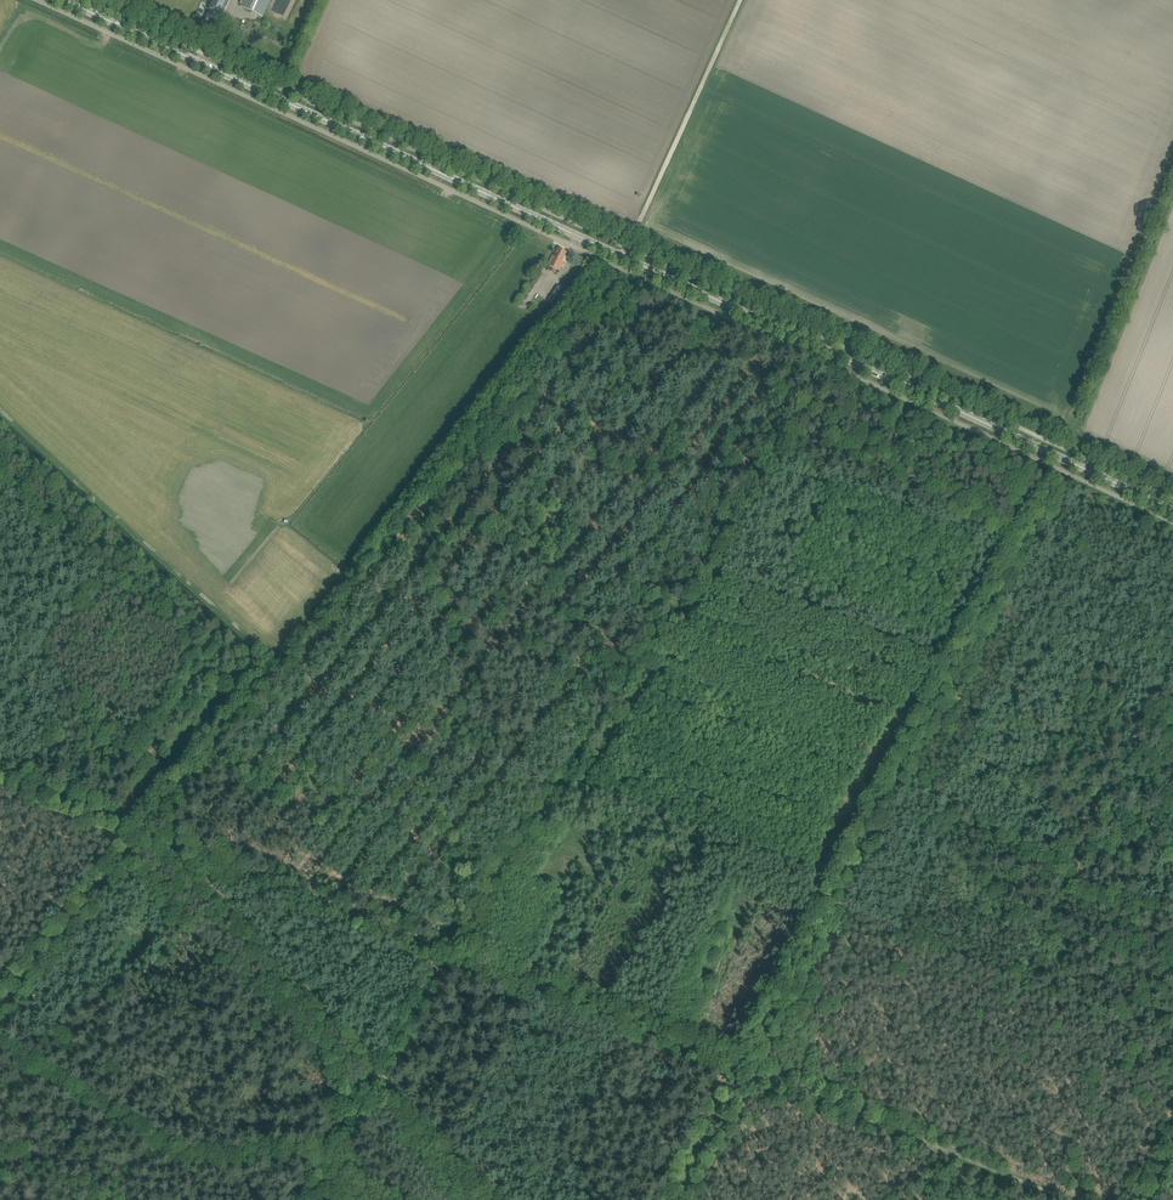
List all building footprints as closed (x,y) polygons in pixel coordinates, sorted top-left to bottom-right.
[(206,8),(209,9),(204,20),(209,23),(210,22),(215,25),(219,15),(222,16),(230,0),(210,0),(206,8)] [(263,16),(270,0),(244,0),(241,6),(263,16)] [(548,265),(554,268),(560,271),(564,261),(566,262),(568,257),(565,255),(566,252),(558,248),(554,256),(552,255),(548,265)] [(517,303),(525,309),(547,277),(538,272),(517,303)] [(547,301),(556,306),(566,291),(558,285),(547,301)]
